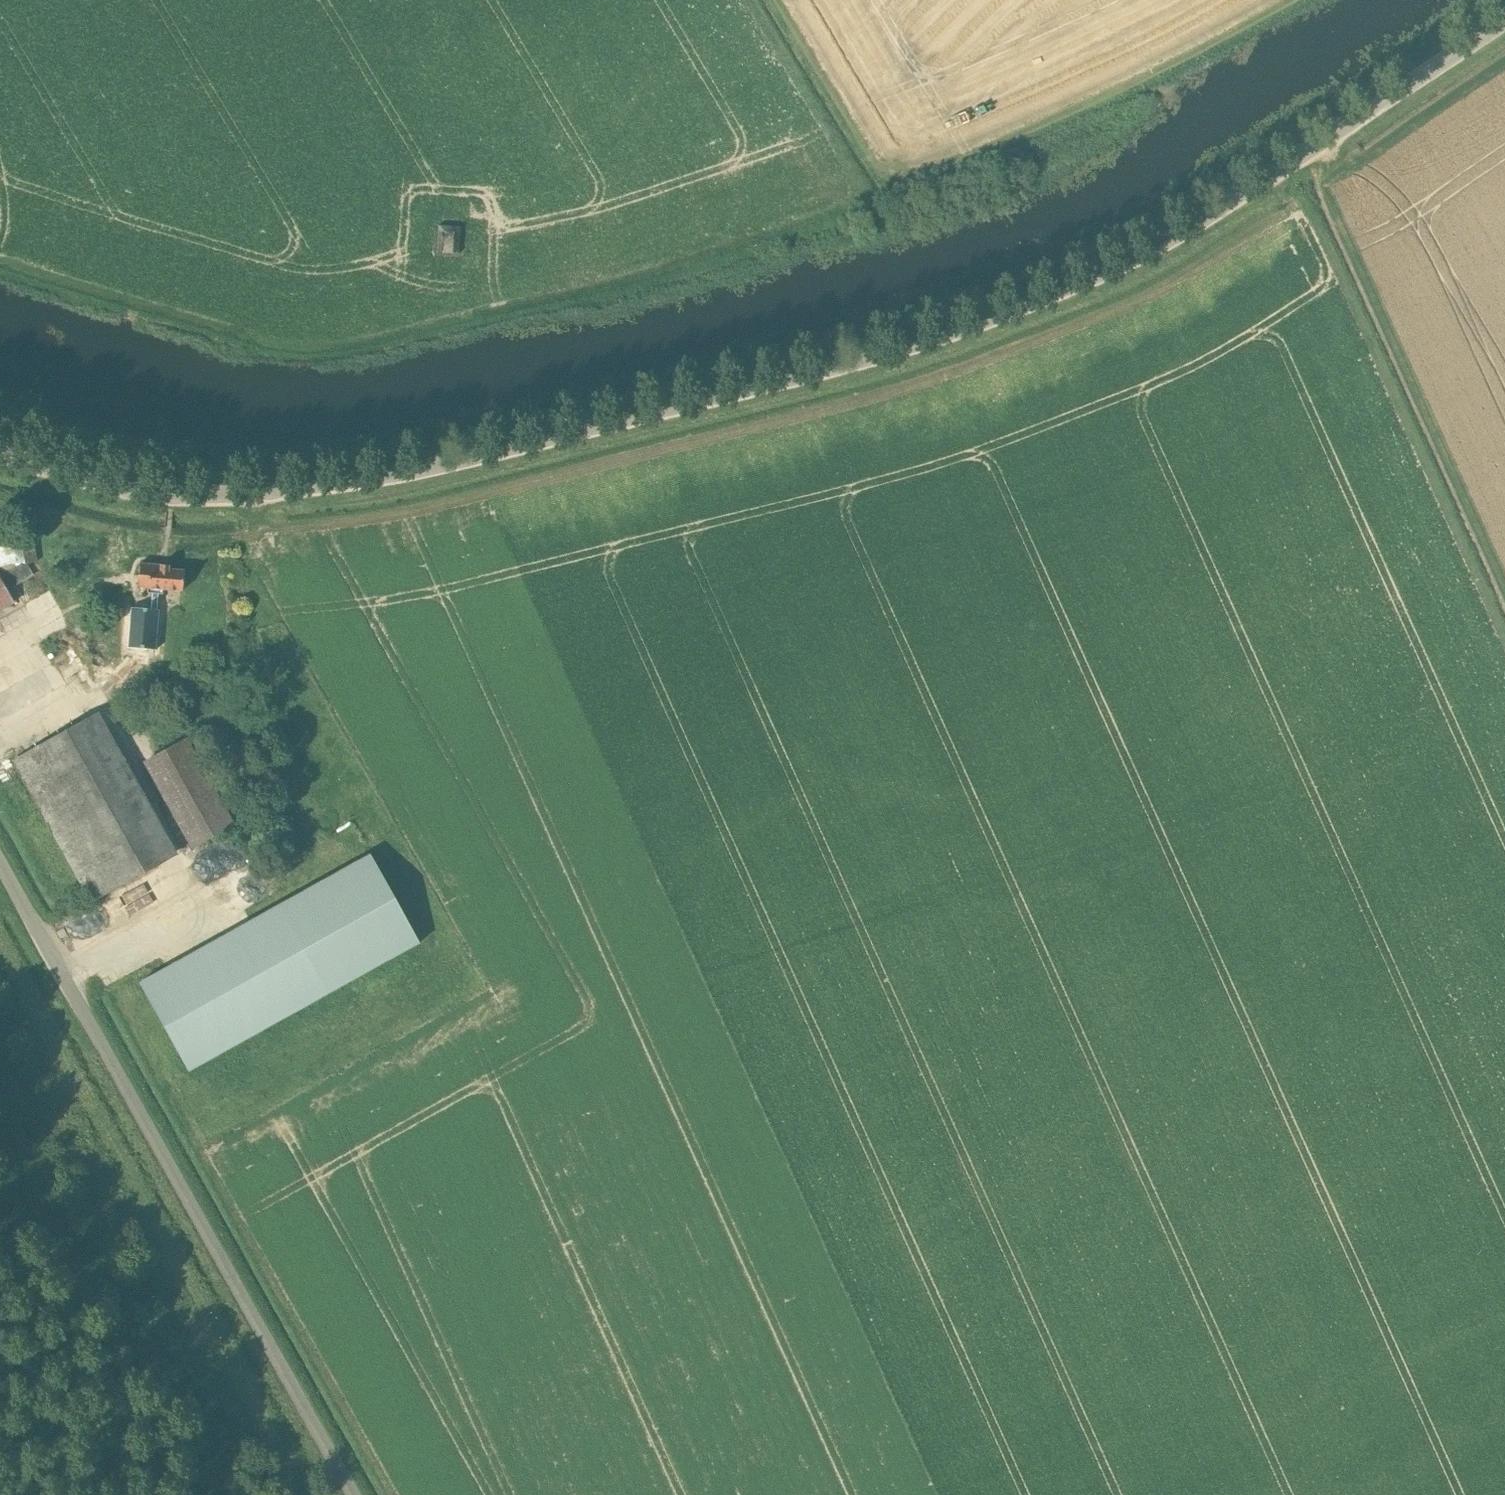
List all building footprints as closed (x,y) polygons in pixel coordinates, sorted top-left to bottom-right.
[(459,253),(461,226),(439,225),(437,252),(459,253)] [(0,547),(0,567),(1,572),(14,569),(13,563),(17,562),(18,564),(26,562),(25,557),(34,556),(31,542),(23,544),(22,542),(0,547)] [(98,578),(120,575),(118,563),(105,565),(106,568),(97,570),(98,578)] [(169,565),(140,563),(138,587),(148,588),(147,592),(163,594),(163,589),(182,590),(184,570),(169,569),(169,565)] [(15,602),(0,577),(0,611),(15,602)] [(99,711),(15,759),(94,900),(178,854),(99,711)] [(192,846),(234,823),(187,739),(145,762),(192,846)] [(418,940),(371,856),(370,854),(139,982),(188,1070),(419,942),(418,940)]
